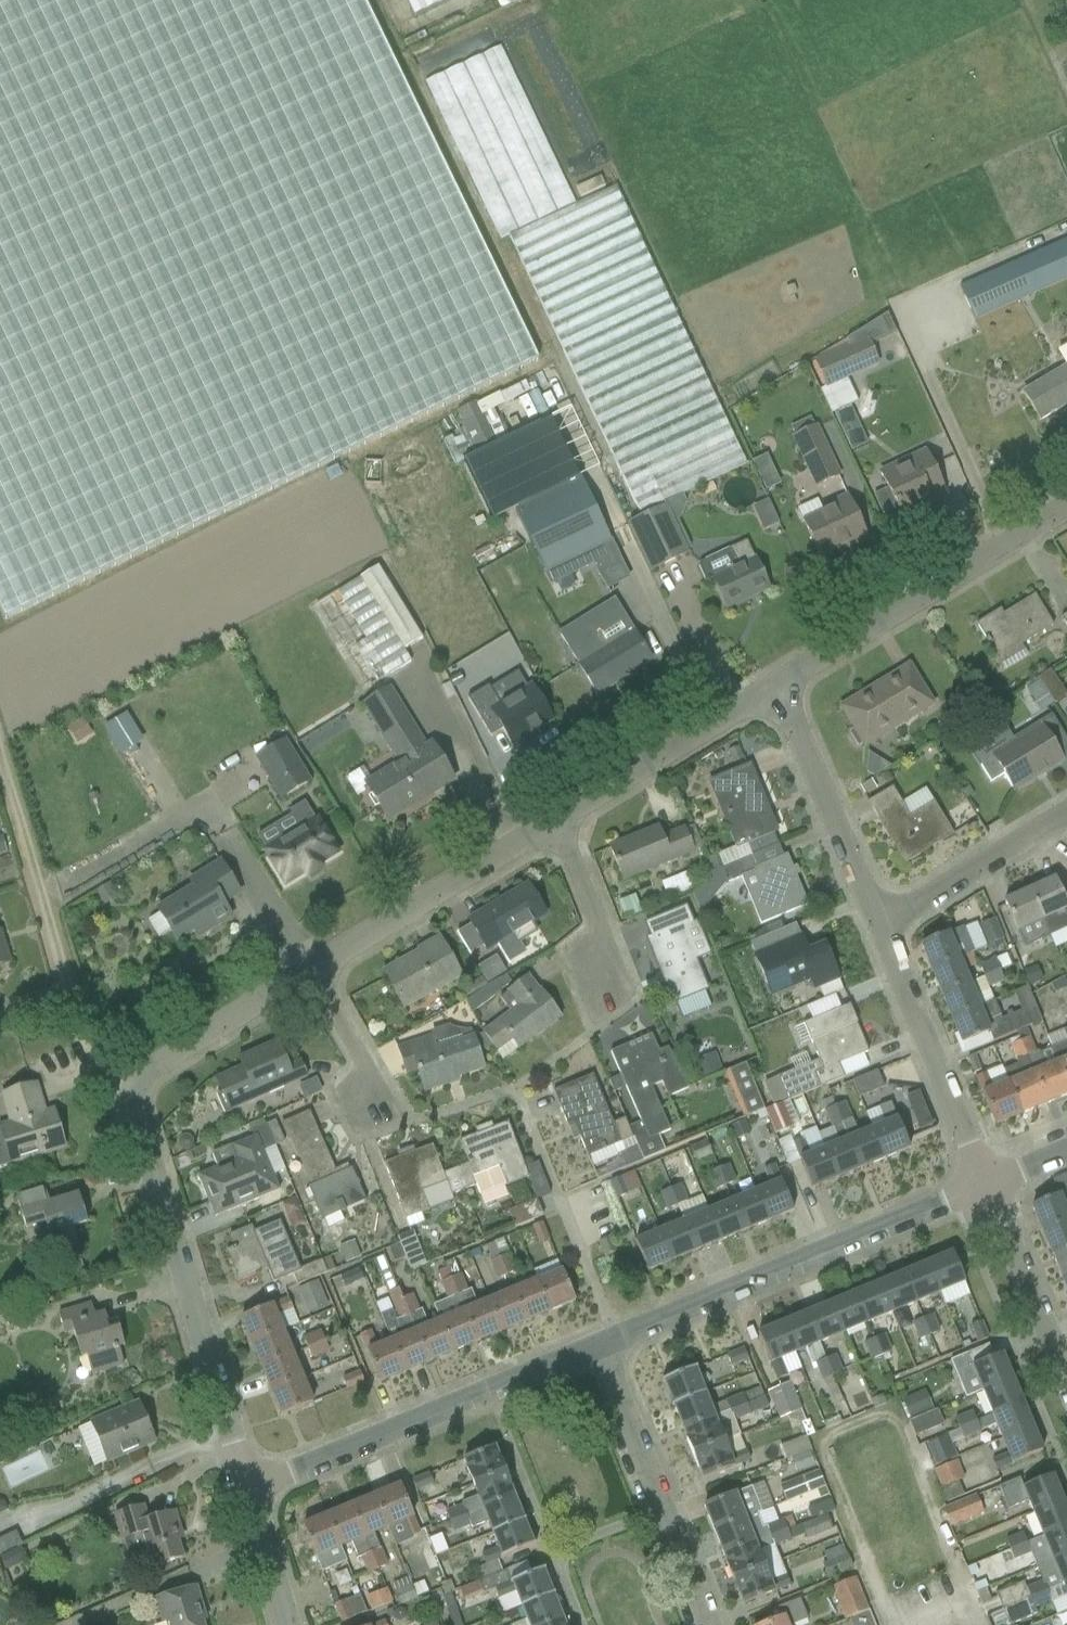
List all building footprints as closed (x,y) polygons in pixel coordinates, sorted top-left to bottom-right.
[(3,612),(6,618),(106,570),(537,361),(534,355),(362,0),(0,0),(0,606),(3,612)] [(416,19),(455,0),(407,0),(416,19)] [(575,204),(501,47),(425,83),(499,240),(575,204)] [(601,178),(576,189),(580,198),(605,187),(601,178)] [(510,238),(590,403),(643,513),(664,503),(746,464),(672,305),(617,188),(510,238)] [(946,295),(960,327),(1066,278),(1066,247),(1065,241),(946,295)] [(879,363),(870,343),(852,351),(850,348),(818,363),(828,386),(879,363)] [(1041,422),(1066,406),(1066,404),(1063,398),(1066,395),(1066,364),(1060,368),(1062,371),(1024,394),(1041,422)] [(855,406),(837,411),(847,448),(865,444),(855,406)] [(463,421),(479,454),(500,444),(484,411),(463,421)] [(795,437),(816,427),(811,418),(791,427),(795,437)] [(818,487),(840,476),(817,427),(816,427),(795,437),(818,487)] [(901,517),(918,509),(932,502),(930,499),(945,492),(926,452),(910,459),(913,466),(884,480),(888,488),(897,509),(901,517)] [(759,477),(774,470),(767,455),(752,462),(759,477)] [(331,481),(342,475),(337,464),(326,470),(331,481)] [(454,485),(470,522),(498,510),(481,473),(454,485)] [(598,576),(623,565),(611,541),(608,542),(579,482),(516,513),(552,586),(594,566),(598,576)] [(897,509),(888,488),(873,495),(883,516),(897,509)] [(804,523),(820,557),(847,544),(850,549),(868,541),(848,496),(823,508),(825,513),(804,523)] [(751,506),(762,530),(778,523),(767,499),(751,506)] [(626,523),(649,572),(687,555),(664,506),(626,523)] [(726,610),(771,589),(747,542),(732,549),(732,548),(700,563),(698,567),(705,580),(708,582),(713,580),(726,610)] [(377,683),(389,675),(411,662),(404,651),(422,639),(411,619),(379,567),(338,593),(366,641),(356,648),(377,683)] [(976,625),(988,643),(998,660),(1053,626),(1035,596),(1002,616),(1003,617),(997,621),(993,614),(976,625)] [(651,660),(634,633),(624,616),(596,632),(589,621),(569,634),(587,662),(580,667),(597,694),(626,676),(625,674),(633,669),(634,670),(651,660)] [(865,747),(883,736),(933,704),(910,666),(864,693),(866,697),(844,711),(842,707),(841,708),(865,747)] [(1054,703),(1055,704),(1066,697),(1066,696),(1050,671),(1038,679),(1054,703)] [(449,680),(453,689),(464,683),(460,674),(449,680)] [(442,687),(447,699),(455,696),(450,683),(442,687)] [(535,686),(503,705),(491,685),(470,698),(493,736),(505,729),(514,744),(532,733),(533,735),(544,728),(543,726),(555,719),(535,686)] [(367,786),(388,820),(390,819),(388,815),(430,790),(432,793),(453,781),(431,745),(426,749),(389,690),(364,706),(400,765),(367,786)] [(977,700),(984,711),(995,704),(988,693),(977,700)] [(976,707),(972,702),(965,700),(959,705),(958,711),(962,717),(969,718),(975,714),(976,707)] [(120,756),(144,742),(127,714),(103,728),(120,756)] [(1014,791),(1062,762),(1058,754),(1066,749),(1066,741),(1051,716),(1037,724),(1040,729),(980,765),(991,782),(1004,775),(1014,791)] [(68,727),(79,740),(89,731),(78,718),(68,727)] [(284,798),(312,781),(286,740),(259,756),(284,798)] [(744,760),(739,748),(729,752),(733,764),(744,760)] [(717,761),(723,757),(720,752),(714,756),(717,761)] [(736,848),(747,843),(752,855),(778,845),(763,808),(767,806),(750,765),(709,782),(736,848)] [(861,787),(865,796),(877,789),(872,781),(861,787)] [(902,804),(893,788),(868,802),(878,819),(905,864),(953,835),(933,801),(909,815),(902,804)] [(286,882),(305,871),(307,876),(322,867),(319,862),(338,851),(319,820),(318,820),(306,801),(291,810),(299,824),(283,834),(286,839),(267,851),(286,882)] [(623,880),(671,861),(693,852),(685,830),(662,839),(658,829),(610,848),(623,880)] [(708,860),(712,870),(717,869),(722,867),(717,855),(708,860)] [(757,868),(752,855),(722,867),(728,883),(742,878),(760,926),(808,906),(787,855),(757,868)] [(161,914),(149,921),(159,937),(170,930),(177,941),(210,921),(214,928),(231,917),(220,899),(235,889),(238,894),(239,893),(220,863),(191,881),(195,888),(158,910),(161,914)] [(724,884),(728,883),(722,867),(717,869),(712,870),(692,895),(698,911),(709,907),(707,904),(724,884)] [(685,876),(663,878),(664,890),(686,889),(685,876)] [(1029,891),(1050,937),(1066,930),(1066,918),(1064,911),(1066,909),(1054,880),(1053,880),(1054,881),(1030,891),(1030,890),(1029,891)] [(111,883),(96,892),(104,906),(119,897),(111,883)] [(487,951),(546,915),(528,885),(469,921),(487,951)] [(1025,947),(1050,937),(1029,891),(1029,892),(1006,902),(1005,901),(1004,902),(1017,931),(1018,931),(1025,947)] [(645,938),(672,1006),(709,991),(683,928),(693,924),(686,906),(644,923),(649,937),(645,938)] [(993,919),(977,926),(986,946),(1002,940),(993,919)] [(967,938),(963,928),(921,945),(931,970),(972,953),(966,938),(967,938)] [(461,977),(439,938),(418,950),(420,953),(401,963),(401,962),(384,972),(404,1008),(461,977)] [(821,987),(839,979),(825,946),(801,955),(795,939),(754,956),(770,995),(816,976),(821,987)] [(9,963),(3,941),(0,942),(0,966),(9,963)] [(931,970),(942,995),(969,984),(964,971),(977,965),(972,953),(931,970)] [(979,966),(984,977),(999,971),(1011,966),(1006,955),(995,960),(979,966)] [(496,957),(477,968),(487,984),(505,973),(496,957)] [(1023,972),(1029,987),(1042,982),(1035,967),(1023,972)] [(519,978),(513,970),(506,976),(490,983),(467,1000),(473,1009),(497,991),(498,993),(519,978)] [(1004,982),(999,971),(984,977),(989,988),(1004,982)] [(528,977),(509,992),(500,999),(510,1012),(482,1032),(503,1060),(560,1017),(541,991),(539,992),(528,977)] [(1064,978),(1050,985),(1055,994),(1066,988),(1066,986),(1064,978)] [(969,984),(942,995),(952,1020),(979,1008),(969,984)] [(962,1044),(982,1036),(989,1033),(992,1042),(1041,1022),(1035,1006),(1002,1020),(994,1002),(979,1008),(952,1020),(962,1044)] [(778,1078),(779,1080),(787,1100),(788,1101),(844,1078),(839,1065),(869,1052),(860,1032),(859,1033),(855,1024),(858,1023),(850,1005),(804,1024),(810,1041),(811,1040),(820,1061),(778,1078)] [(1053,1048),(1066,1083),(1066,1030),(1063,1031),(1048,1037),(1053,1048)] [(641,1122),(628,1128),(633,1139),(634,1138),(637,1146),(643,1161),(665,1152),(659,1136),(670,1131),(652,1086),(662,1081),(669,1097),(690,1088),(668,1048),(659,1052),(652,1035),(651,1035),(653,1041),(628,1052),(625,1046),(611,1053),(641,1122)] [(448,1080),(485,1068),(474,1036),(438,1048),(434,1036),(398,1047),(407,1074),(418,1070),(425,1092),(450,1084),(448,1080)] [(1020,1042),(1028,1059),(1033,1072),(1047,1104),(1066,1096),(1066,1083),(1053,1048),(1052,1048),(1058,1062),(1045,1067),(1038,1052),(1037,1052),(1030,1038),(1020,1042)] [(284,1089),(307,1078),(300,1061),(288,1067),(277,1042),(248,1055),(250,1059),(242,1063),(240,1058),(239,1059),(243,1068),(218,1079),(217,1078),(216,1078),(229,1109),(267,1093),(263,1083),(278,1076),(284,1089)] [(1028,1059),(1020,1042),(1010,1046),(1018,1064),(1028,1059)] [(699,1078),(722,1069),(716,1053),(693,1062),(699,1078)] [(969,1057),(975,1073),(981,1071),(975,1055),(969,1057)] [(730,1071),(748,1116),(763,1110),(745,1065),(730,1071)] [(884,1088),(877,1071),(853,1081),(860,1098),(884,1088)] [(1047,1104),(1033,1072),(1023,1076),(1008,1083),(1022,1115),(1047,1104)] [(996,1125),(1022,1115),(1008,1083),(993,1089),(986,1073),(976,1078),(996,1125)] [(625,1119),(613,1124),(593,1075),(553,1092),(569,1128),(575,1126),(588,1157),(633,1139),(628,1128),(625,1119)] [(304,1100),(322,1093),(316,1079),(298,1086),(304,1100)] [(65,1147),(54,1112),(40,1116),(37,1109),(42,1107),(36,1085),(3,1095),(12,1124),(0,1128),(0,1129),(11,1164),(65,1147)] [(822,1102),(832,1128),(818,1134),(824,1150),(836,1179),(861,1169),(831,1098),(822,1102)] [(861,1169),(885,1159),(873,1130),(859,1136),(845,1103),(836,1107),(832,1098),(831,1098),(861,1169)] [(883,1126),(873,1130),(885,1159),(910,1149),(891,1103),(876,1109),(883,1126)] [(782,1104),(765,1111),(776,1135),(793,1128),(782,1104)] [(322,1219),(367,1199),(352,1169),(337,1176),(309,1113),(283,1125),(289,1138),(294,1136),(314,1183),(308,1186),(322,1219)] [(932,1125),(927,1113),(913,1118),(918,1130),(932,1125)] [(736,1140),(750,1134),(745,1120),(731,1125),(736,1140)] [(275,1121),(266,1125),(275,1147),(284,1143),(275,1121)] [(481,1196),(506,1186),(529,1178),(508,1123),(493,1129),(494,1131),(487,1134),(484,1126),(475,1129),(477,1135),(460,1141),(468,1163),(456,1167),(463,1189),(476,1184),(481,1196)] [(275,1147),(266,1125),(265,1124),(251,1130),(253,1136),(232,1145),(238,1159),(197,1176),(210,1205),(226,1198),(231,1209),(227,1211),(228,1212),(280,1189),(264,1151),(275,1147)] [(192,1140),(188,1136),(182,1137),(178,1141),(179,1147),(183,1151),(189,1150),(193,1146),(192,1140)] [(812,1189),(836,1179),(824,1150),(810,1156),(803,1139),(793,1143),(812,1189)] [(696,1162),(713,1155),(707,1142),(691,1148),(696,1162)] [(451,1194),(463,1189),(456,1167),(443,1172),(433,1146),(415,1152),(413,1147),(405,1150),(408,1157),(401,1160),(400,1158),(385,1164),(405,1217),(421,1212),(428,1209),(453,1200),(451,1194)] [(623,1162),(625,1168),(643,1161),(637,1146),(619,1153),(623,1162)] [(719,1169),(726,1186),(736,1182),(729,1165),(719,1169)] [(769,1221),(793,1211),(774,1165),(765,1169),(772,1186),(757,1192),(769,1221)] [(716,1190),(726,1186),(719,1169),(709,1173),(716,1190)] [(622,1181),(620,1177),(610,1181),(618,1199),(627,1194),(626,1191),(622,1181)] [(671,1189),(677,1206),(688,1202),(681,1185),(671,1189)] [(26,1229),(37,1225),(46,1223),(55,1252),(78,1245),(73,1228),(88,1223),(79,1195),(50,1204),(45,1188),(16,1197),(26,1229)] [(667,1210),(677,1206),(671,1189),(660,1193),(667,1210)] [(745,1232),(769,1221),(757,1192),(733,1202),(745,1232)] [(1042,1232),(1066,1221),(1066,1214),(1064,1206),(1066,1205),(1066,1192),(1032,1207),(1042,1232)] [(537,1199),(508,1211),(514,1227),(543,1216),(537,1199)] [(288,1217),(301,1212),(296,1200),(283,1205),(288,1217)] [(745,1232),(733,1202),(708,1212),(720,1242),(745,1232)] [(720,1242),(708,1212),(684,1222),(696,1252),(720,1242)] [(1042,1232),(1053,1256),(1066,1250),(1066,1221),(1042,1232)] [(255,1233),(253,1230),(252,1227),(230,1236),(234,1247),(226,1251),(238,1278),(268,1266),(274,1283),(294,1275),(298,1285),(328,1273),(327,1272),(323,1260),(300,1270),(280,1222),(255,1233)] [(660,1232),(672,1262),(696,1252),(684,1222),(660,1232)] [(539,1244),(550,1240),(542,1223),(532,1227),(539,1244)] [(427,1265),(414,1232),(397,1238),(400,1244),(406,1259),(410,1270),(427,1265)] [(660,1232),(635,1242),(648,1272),(672,1262),(660,1232)] [(510,1254),(503,1238),(494,1243),(500,1259),(507,1276),(517,1272),(510,1254)] [(610,1238),(599,1242),(605,1256),(616,1252),(610,1238)] [(339,1247),(346,1264),(361,1258),(355,1241),(339,1247)] [(406,1259),(400,1244),(389,1248),(394,1262),(406,1259)] [(1063,1281),(1066,1279),(1066,1250),(1053,1256),(1063,1281)] [(953,1253),(928,1263),(941,1293),(965,1283),(953,1253)] [(381,1315),(391,1342),(392,1341),(405,1372),(429,1362),(403,1299),(384,1256),(364,1264),(368,1276),(371,1275),(377,1290),(385,1286),(399,1320),(397,1321),(392,1310),(381,1315)] [(323,1260),(327,1272),(335,1268),(330,1257),(323,1260)] [(478,1306),(473,1294),(471,1290),(468,1291),(454,1259),(445,1263),(451,1279),(452,1279),(478,1342),(502,1332),(489,1302),(478,1306)] [(507,1276),(500,1259),(489,1263),(497,1280),(507,1276)] [(916,1303),(941,1293),(928,1263),(904,1273),(916,1303)] [(364,1280),(359,1267),(341,1276),(346,1288),(364,1280)] [(563,1272),(561,1273),(538,1282),(551,1312),(575,1302),(563,1272)] [(904,1273),(879,1283),(892,1313),(916,1303),(904,1273)] [(478,1342),(452,1279),(451,1279),(441,1283),(448,1300),(434,1305),(453,1352),(478,1342)] [(308,1315),(309,1314),(328,1307),(318,1281),(298,1289),(308,1315)] [(526,1322),(551,1312),(538,1282),(514,1292),(526,1322)] [(879,1283),(855,1294),(867,1323),(892,1313),(879,1283)] [(502,1332),(526,1322),(514,1292),(489,1302),(502,1332)] [(831,1304),(843,1334),(867,1323),(855,1294),(831,1304)] [(429,1362),(453,1352),(434,1305),(433,1306),(440,1322),(428,1327),(422,1310),(420,1311),(413,1295),(403,1299),(429,1362)] [(251,1343),(282,1330),(277,1316),(293,1310),(288,1299),(241,1319),(251,1343)] [(831,1304),(806,1314),(819,1344),(843,1334),(831,1304)] [(92,1374),(98,1373),(124,1365),(119,1348),(125,1346),(120,1331),(120,1330),(119,1330),(118,1329),(117,1329),(115,1329),(110,1331),(105,1314),(95,1317),(92,1305),(60,1314),(66,1334),(74,1331),(83,1359),(87,1358),(92,1374)] [(806,1314),(782,1324),(794,1354),(805,1349),(813,1365),(816,1364),(822,1381),(823,1381),(833,1407),(843,1403),(833,1377),(826,1360),(819,1344),(806,1314)] [(933,1315),(923,1319),(930,1336),(940,1332),(933,1315)] [(919,1341),(930,1336),(923,1319),(912,1323),(919,1341)] [(988,1339),(981,1322),(971,1326),(978,1343),(988,1339)] [(780,1360),(794,1354),(782,1324),(758,1334),(777,1380),(787,1375),(780,1360)] [(262,1367),(292,1355),(282,1330),(251,1343),(262,1367)] [(303,1338),(308,1348),(325,1341),(321,1331),(303,1338)] [(380,1382),(405,1372),(392,1341),(391,1342),(378,1347),(371,1331),(361,1335),(380,1382)] [(885,1335),(874,1339),(881,1356),(888,1353),(892,1351),(885,1335)] [(872,1360),(881,1356),(874,1339),(864,1343),(872,1360)] [(329,1352),(325,1341),(308,1348),(312,1359),(329,1352)] [(965,1398),(1012,1378),(1002,1354),(993,1358),(988,1345),(950,1361),(965,1398)] [(731,1366),(749,1360),(744,1349),(727,1356),(731,1366)] [(890,1359),(888,1353),(881,1356),(883,1362),(890,1359)] [(272,1392),(302,1379),(292,1355),(262,1367),(272,1392)] [(826,1360),(833,1377),(843,1372),(836,1355),(826,1360)] [(705,1393),(695,1369),(664,1381),(674,1406),(705,1393)] [(347,1390),(364,1383),(360,1372),(343,1379),(347,1390)] [(987,1417),(1022,1403),(1012,1378),(965,1398),(970,1397),(977,1393),(987,1417)] [(282,1416),(313,1404),(302,1379),(272,1392),(282,1416)] [(801,1411),(789,1383),(768,1392),(780,1420),(801,1411)] [(683,1430),(714,1418),(710,1407),(705,1393),(674,1406),(683,1430)] [(743,1395),(726,1401),(730,1412),(747,1405),(743,1395)] [(886,1404),(882,1395),(871,1400),(875,1409),(886,1404)] [(904,1401),(911,1418),(925,1412),(918,1395),(904,1401)] [(724,1442),(739,1436),(740,1436),(734,1421),(769,1408),(765,1398),(747,1405),(730,1412),(714,1418),(683,1430),(693,1455),(724,1442)] [(987,1446),(998,1441),(1032,1427),(1022,1403),(987,1417),(976,1422),(959,1429),(964,1439),(981,1433),(987,1446)] [(105,1463),(127,1454),(147,1445),(140,1429),(148,1426),(139,1404),(90,1424),(105,1463)] [(934,1412),(911,1422),(909,1423),(915,1438),(944,1425),(938,1410),(934,1412)] [(976,1422),(976,1420),(972,1412),(955,1418),(959,1429),(976,1422)] [(838,1416),(823,1423),(825,1428),(841,1422),(838,1416)] [(996,1471),(1042,1452),(1032,1427),(998,1441),(1004,1456),(992,1461),(996,1471)] [(957,1457),(948,1436),(927,1445),(935,1466),(957,1457)] [(747,1451),(745,1452),(730,1458),(724,1442),(693,1455),(703,1479),(751,1460),(747,1451)] [(464,1460),(473,1485),(504,1472),(495,1448),(464,1460)] [(815,1465),(810,1451),(791,1458),(796,1472),(815,1465)] [(942,1489),(958,1482),(964,1479),(957,1461),(935,1471),(942,1489)] [(789,1482),(783,1494),(786,1502),(825,1487),(818,1471),(789,1482)] [(514,1497),(504,1472),(473,1485),(478,1496),(461,1502),(463,1505),(446,1511),(450,1522),(514,1497)] [(417,1491),(434,1484),(430,1474),(413,1481),(417,1491)] [(1024,1488),(1020,1479),(999,1487),(1008,1509),(1027,1501),(1032,1513),(1062,1500),(1052,1476),(1024,1488)] [(764,1483),(748,1488),(757,1512),(772,1506),(764,1483)] [(420,1533),(401,1486),(376,1496),(389,1526),(403,1521),(409,1537),(420,1533)] [(714,1531),(756,1514),(747,1489),(704,1506),(714,1531)] [(389,1526),(376,1496),(352,1506),(378,1569),(388,1565),(374,1532),(389,1526)] [(950,1528),(984,1514),(976,1496),(943,1510),(950,1528)] [(493,1533),(524,1521),(514,1497),(450,1522),(454,1530),(454,1531),(471,1525),(472,1527),(478,1525),(488,1521),(493,1533)] [(6,1502),(0,1499),(0,1515),(9,1510),(6,1502)] [(1066,1527),(1066,1511),(1062,1500),(1032,1513),(1042,1537),(1066,1527)] [(378,1569),(352,1506),(328,1516),(347,1563),(347,1562),(341,1546),(351,1542),(358,1558),(361,1557),(368,1573),(378,1569)] [(180,1530),(175,1513),(146,1521),(142,1507),(116,1515),(123,1539),(138,1534),(148,1569),(182,1558),(174,1532),(180,1530)] [(770,1537),(787,1530),(795,1527),(791,1517),(762,1529),(757,1515),(756,1514),(714,1531),(724,1555),(755,1543),(770,1537)] [(303,1526),(322,1573),(347,1563),(328,1516),(303,1526)] [(833,1531),(827,1516),(802,1527),(805,1535),(807,1541),(833,1531)] [(533,1546),(524,1521),(493,1533),(499,1549),(483,1555),(486,1564),(462,1574),(467,1586),(480,1581),(480,1580),(491,1576),(486,1565),(533,1546)] [(791,1541),(805,1535),(802,1527),(788,1532),(790,1538),(791,1541)] [(1066,1555),(1066,1527),(1042,1537),(1027,1543),(1010,1550),(1014,1561),(1031,1554),(1036,1566),(1037,1568),(1066,1555)] [(790,1538),(788,1532),(787,1530),(770,1537),(774,1547),(791,1541),(790,1538)] [(1027,1543),(1022,1533),(1006,1540),(1010,1550),(1027,1543)] [(724,1555),(733,1580),(764,1568),(759,1555),(755,1543),(724,1555)] [(853,1569),(843,1545),(823,1553),(827,1562),(822,1565),(828,1579),(853,1569)] [(21,1547),(0,1557),(7,1571),(27,1561),(21,1547)] [(1066,1584),(1066,1555),(1037,1568),(1042,1581),(1026,1588),(1024,1582),(996,1593),(1003,1610),(1066,1584)] [(733,1580),(743,1605),(791,1586),(786,1575),(770,1582),(764,1568),(733,1580)] [(553,1594),(543,1570),(512,1582),(495,1588),(499,1598),(515,1592),(521,1607),(553,1594)] [(400,1606),(417,1599),(412,1586),(408,1578),(392,1584),(395,1591),(394,1591),(400,1606)] [(845,1620),(868,1611),(855,1579),(832,1588),(845,1620)] [(450,1581),(446,1582),(440,1584),(445,1595),(447,1594),(451,1592),(454,1591),(450,1581)] [(464,1601),(484,1593),(480,1581),(460,1589),(460,1591),(457,1592),(460,1601),(464,1600),(464,1601)] [(1003,1610),(1009,1624),(1010,1624),(1037,1614),(1035,1608),(1051,1601),(1051,1603),(1066,1597),(1066,1584),(1003,1610)] [(156,1601),(162,1621),(166,1620),(167,1624),(204,1624),(203,1621),(206,1620),(197,1587),(155,1598),(156,1601)] [(354,1597),(360,1594),(357,1587),(351,1589),(354,1597)] [(392,1602),(387,1589),(366,1597),(371,1610),(392,1602)] [(354,1597),(335,1605),(342,1622),(367,1612),(360,1594),(354,1597)] [(527,1621),(528,1624),(547,1624),(562,1619),(553,1594),(521,1607),(527,1621)] [(808,1620),(800,1600),(766,1613),(770,1622),(762,1624),(794,1624),(808,1620)]
